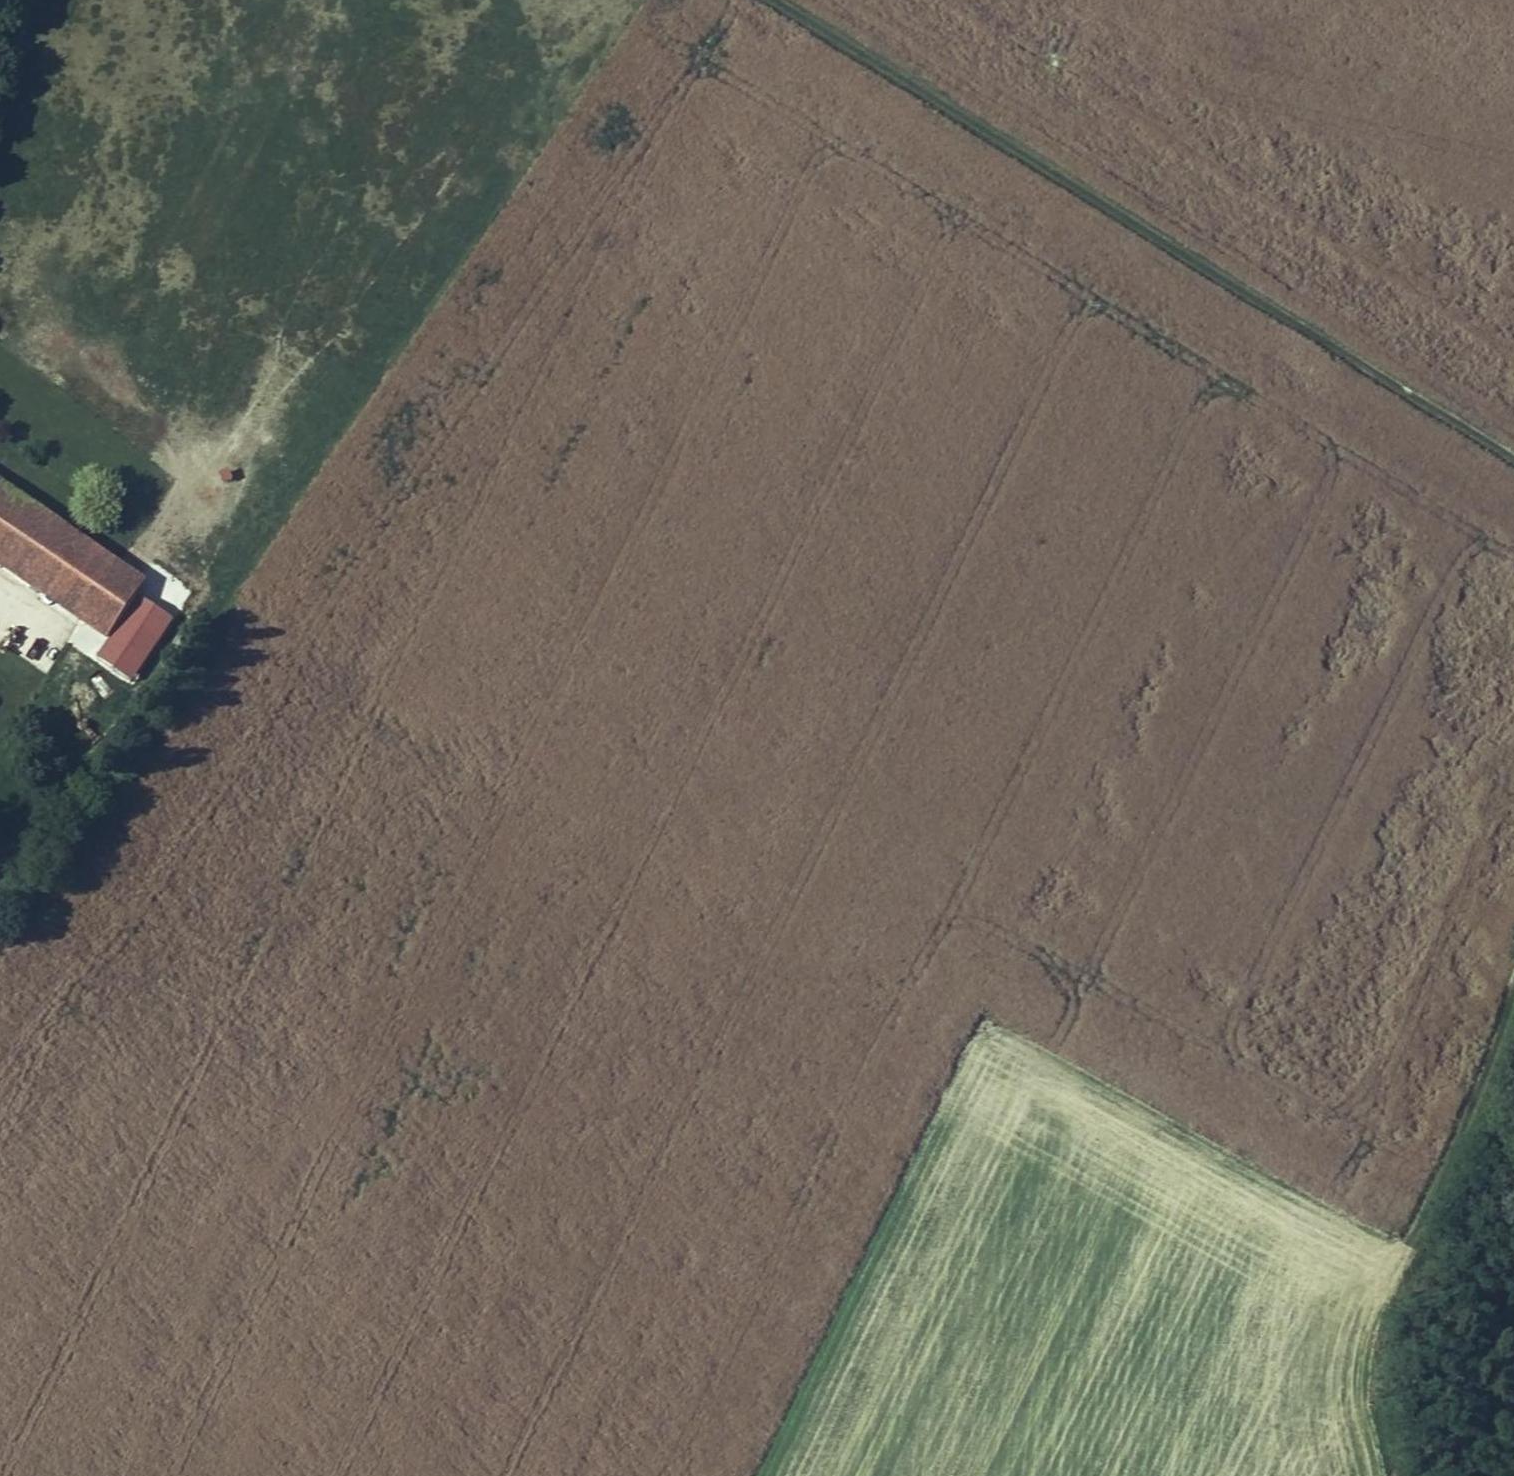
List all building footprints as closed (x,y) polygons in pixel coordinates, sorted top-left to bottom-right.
[(0,487),(0,570),(60,610),(98,552),(0,487)] [(98,552),(60,610),(110,643),(148,585),(98,552)]
